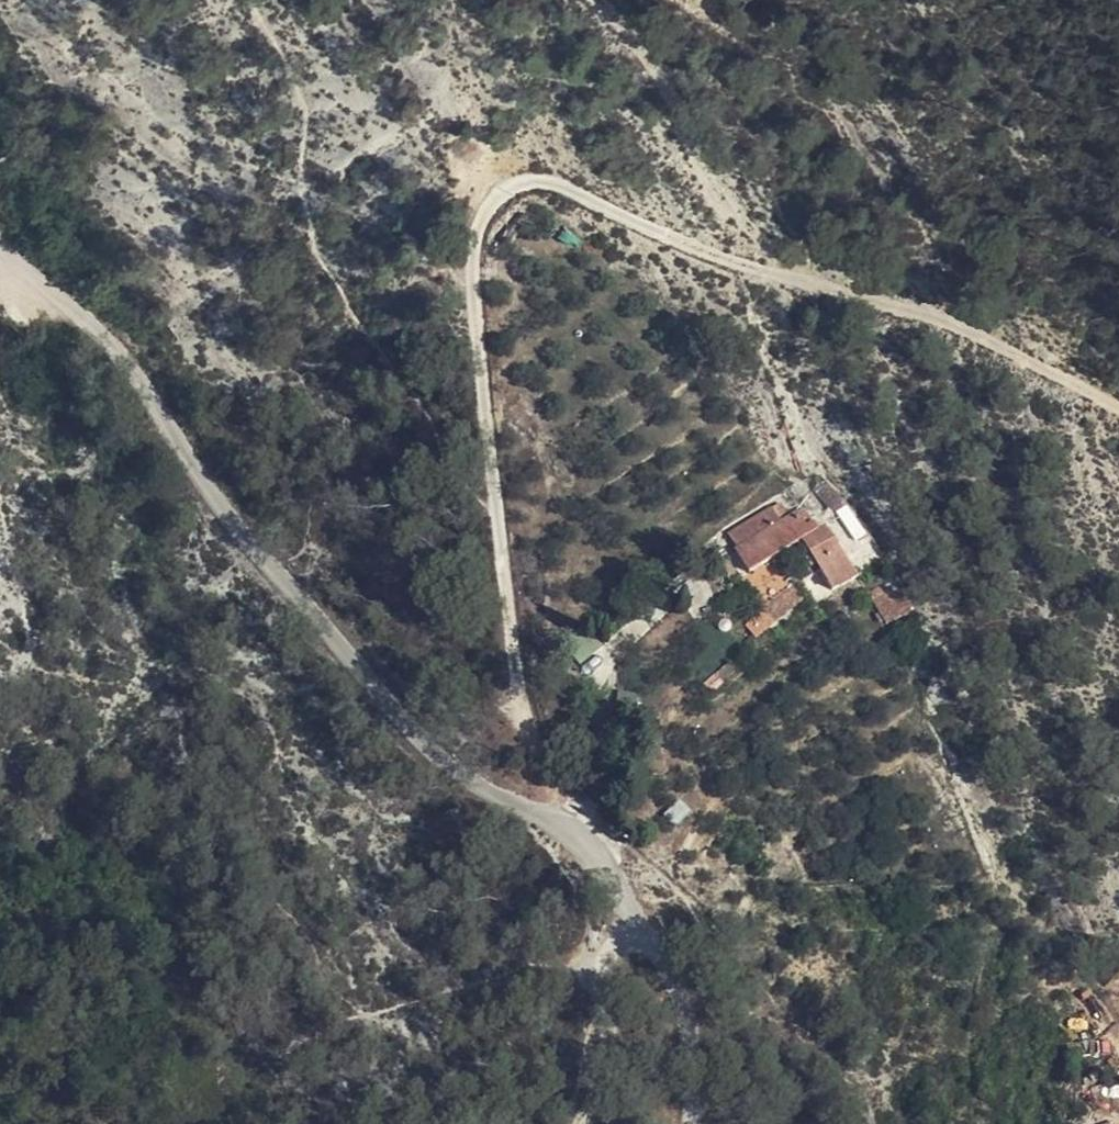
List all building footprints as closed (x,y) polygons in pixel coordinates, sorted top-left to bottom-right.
[(806,507),(797,493),(752,517),(760,531),(756,533),(769,557),(821,529),(848,581),(874,569),(847,517),(839,521),(832,509),(820,516),(812,503),(806,507)] [(770,619),(826,582),(816,569),(762,606),(770,619)] [(902,576),(915,613),(922,609),(905,574),(902,576)] [(892,582),(905,618),(915,613),(902,576),(892,582)] [(900,620),(905,618),(892,582),(884,587),(900,620)] [(662,811),(673,825),(690,812),(680,798),(662,811)]
